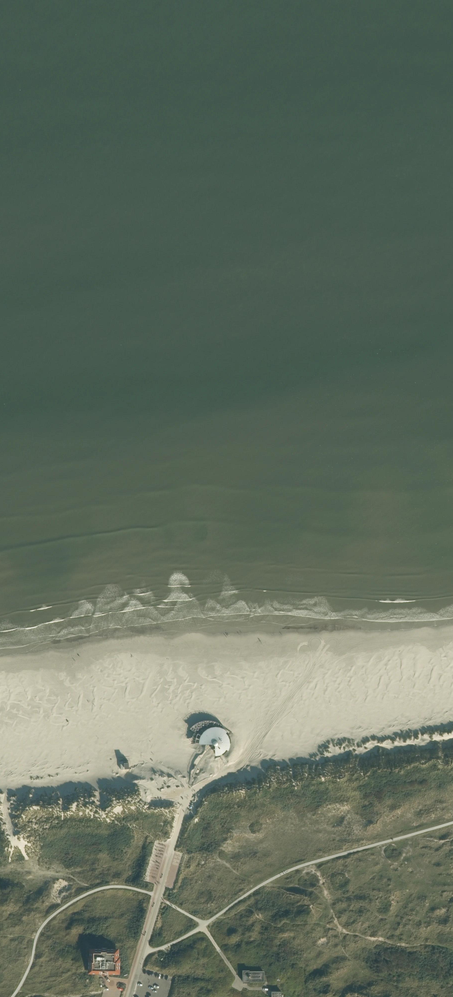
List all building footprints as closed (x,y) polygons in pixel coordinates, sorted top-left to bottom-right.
[(200,743),(211,743),(214,743),(214,744),(215,745),(216,745),(216,748),(216,754),(219,754),(222,753),(224,751),(226,749),(228,750),(229,746),(229,743),(228,743),(228,740),(229,739),(227,736),(225,733),(222,731),(219,730),(215,730),(212,730),(212,729),(208,731),(205,733),(205,732),(202,736),(201,739),(200,743)] [(90,948),(90,952),(90,957),(89,957),(88,973),(101,973),(101,972),(110,972),(110,974),(120,974),(120,957),(119,957),(119,948),(107,948),(107,947),(101,946),(101,948),(90,948)] [(249,981),(264,981),(264,977),(264,971),(249,971),(249,970),(243,970),(243,980),(243,982),(249,982),(249,981)]
